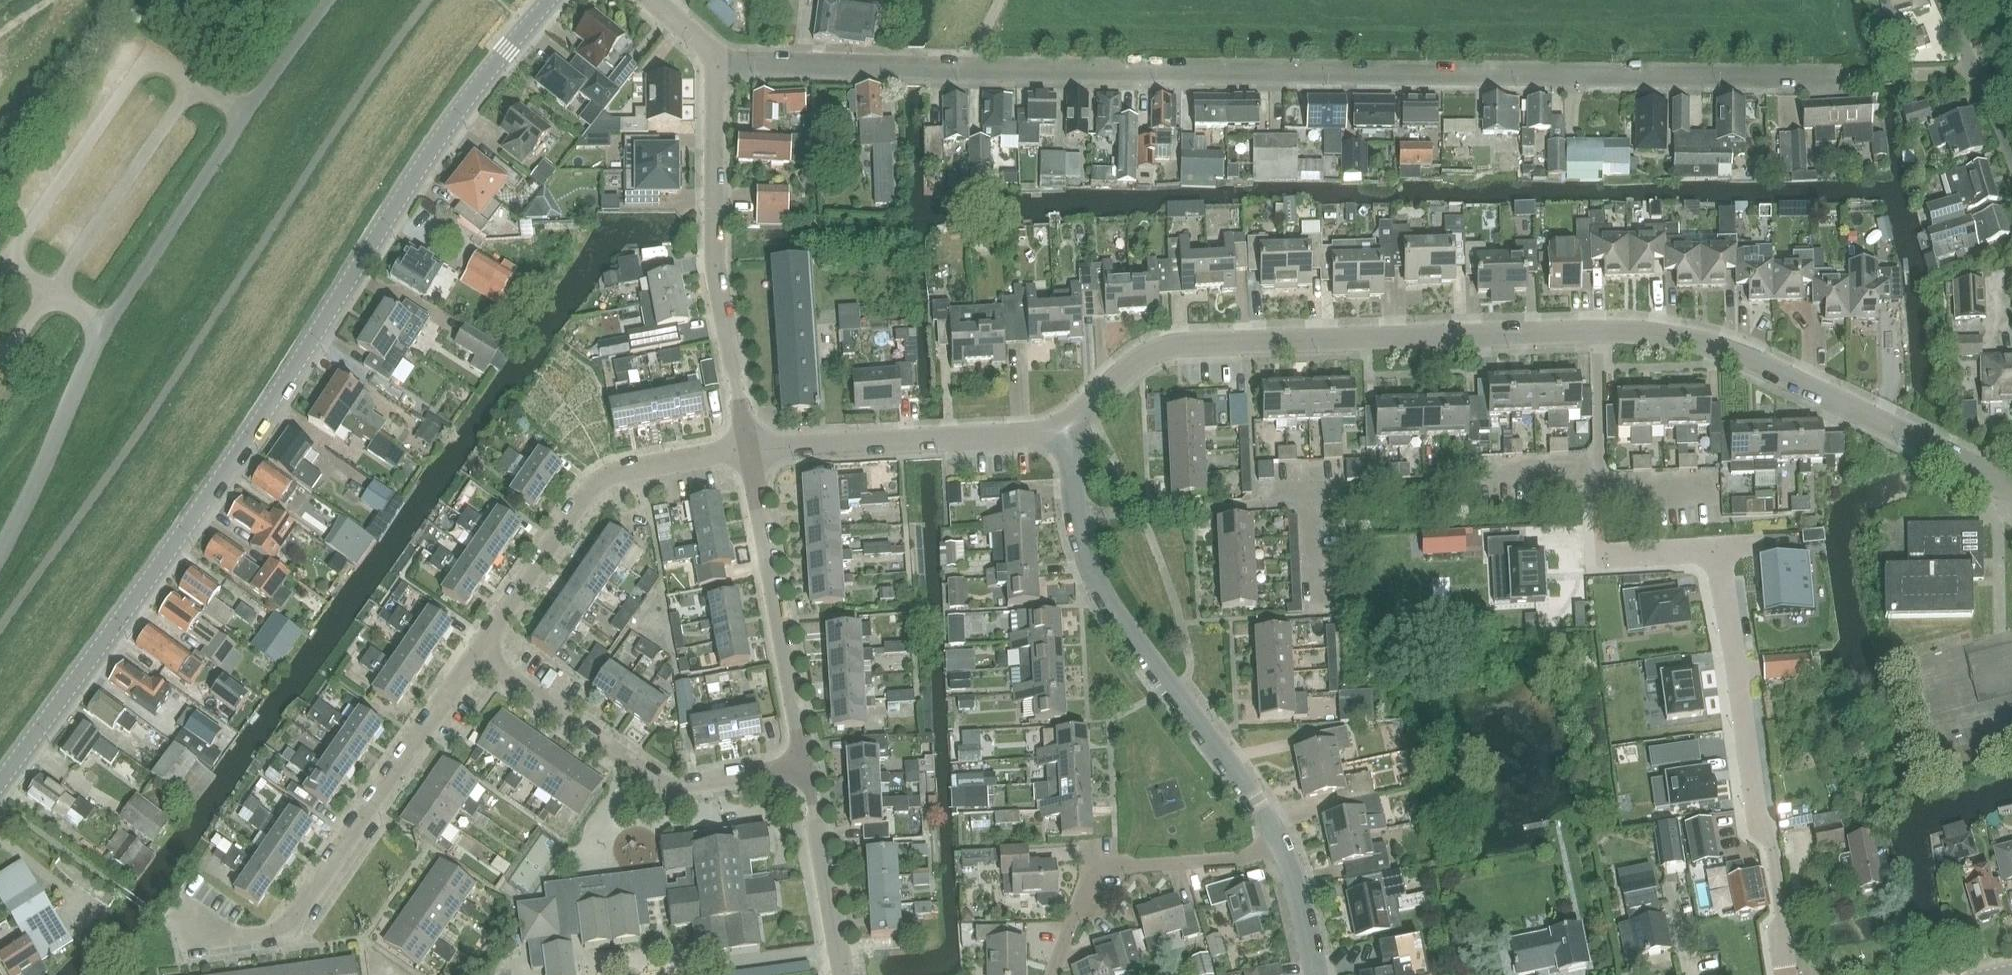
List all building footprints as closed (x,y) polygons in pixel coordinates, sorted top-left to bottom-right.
[(878,7),(832,1),(832,0),(818,0),(813,39),(838,43),(838,42),(864,46),(865,42),(873,43),(878,7)] [(1898,56),(1925,47),(1920,32),(1908,36),(1902,16),(1929,7),(1927,0),(1879,0),(1898,56)] [(624,36),(594,12),(589,18),(585,19),(580,25),(580,30),(576,36),(585,43),(577,55),(596,70),(605,59),(606,59),(624,36)] [(607,81),(620,91),(638,68),(625,58),(607,81)] [(620,91),(607,81),(584,63),(573,77),(554,62),(546,73),(543,71),(535,81),(538,83),(536,85),(566,109),(578,93),(603,112),(620,91)] [(680,121),(680,77),(647,77),(647,109),(635,109),(635,120),(619,120),(619,133),(647,133),(647,121),(680,121)] [(894,119),(882,120),(880,88),(855,89),(855,93),(851,94),(848,97),(848,103),(854,108),(856,107),(857,122),(859,122),(860,148),(872,147),(875,206),(893,205),(890,146),(895,146),(894,119)] [(752,134),(776,135),(777,119),(786,119),(786,112),(806,111),(804,93),(754,95),(752,133),(752,134)] [(1016,138),(1016,124),(1011,124),(1011,95),(983,94),(982,129),(1000,129),(1000,138),(1016,138)] [(1055,125),(1056,96),(1027,95),(1027,124),(1018,124),(1018,147),(1039,147),(1039,125),(1055,125)] [(1087,138),(1088,96),(1067,96),(1066,137),(1087,138)] [(1135,184),(1136,138),(1119,138),(1120,97),(1098,96),(1097,138),(1108,138),(1108,144),(1117,144),(1116,184),(1135,184)] [(1176,98),(1152,97),(1151,138),(1138,138),(1138,167),(1154,168),(1154,147),(1170,147),(1171,130),(1175,130),(1176,98)] [(1226,128),(1226,97),(1194,97),(1194,128),(1226,128)] [(1258,98),(1226,97),(1226,128),(1258,128),(1258,98)] [(1307,130),(1324,130),(1324,156),(1341,156),(1341,131),(1344,131),(1345,98),(1307,98),(1307,130)] [(1393,131),(1393,98),(1354,98),(1353,131),(1393,131)] [(1437,128),(1437,98),(1402,98),(1402,128),(1437,128)] [(943,129),(941,129),(924,130),(924,164),(943,163),(943,143),(952,142),(969,141),(968,130),(968,115),(967,115),(967,99),(943,99),(943,115),(943,129)] [(1518,134),(1518,100),(1483,99),(1482,134),(1518,134)] [(1549,131),(1550,100),(1527,100),(1527,130),(1522,130),(1521,145),(1533,145),(1533,131),(1549,131)] [(1870,100),(1834,102),(1834,108),(1841,107),(1842,127),(1871,126),(1870,100)] [(1646,101),(1643,104),(1636,104),(1635,152),(1665,152),(1666,104),(1659,104),(1656,101),(1646,101)] [(1688,101),(1674,101),(1675,133),(1674,133),(1673,179),(1730,179),(1730,156),(1744,156),(1744,102),(1716,101),(1716,151),(1706,151),(1706,133),(1689,133),(1688,101)] [(1834,102),(1802,104),(1803,129),(1817,129),(1818,144),(1836,143),(1835,128),(1842,127),(1841,107),(1834,108),(1834,102)] [(1925,104),(1902,112),(1907,129),(1930,122),(1925,104)] [(520,106),(501,130),(511,138),(502,149),(521,164),(530,153),(531,154),(550,130),(520,106)] [(1957,159),(1982,151),(1970,113),(1928,126),(1935,149),(1948,145),(1953,160),(1957,159)] [(1780,174),(1806,173),(1804,133),(1779,134),(1780,174)] [(1872,136),(1871,136),(1872,144),(1872,154),(1872,156),(1887,155),(1885,135),(1884,135),(1872,136)] [(739,136),(738,162),(804,164),(805,139),(739,136)] [(1253,182),(1268,182),(1268,169),(1268,136),(1252,137),(1253,182)] [(1268,169),(1268,182),(1297,181),(1296,136),(1268,136),(1268,169)] [(1181,137),(1181,187),(1215,188),(1216,180),(1223,179),(1223,153),(1207,153),(1207,137),(1181,137)] [(624,138),(624,172),(681,172),(681,154),(676,154),(676,150),(651,150),(651,138),(624,138)] [(1629,140),(1566,140),(1566,141),(1566,181),(1603,180),(1603,176),(1629,176),(1629,140)] [(1566,141),(1547,142),(1547,176),(1565,176),(1565,181),(1566,181),(1566,141)] [(970,176),(989,175),(987,142),(969,143),(970,159),(970,176)] [(1360,175),(1360,145),(1342,145),(1342,175),(1360,175)] [(1399,167),(1399,184),(1441,185),(1441,167),(1431,167),(1431,147),(1399,147),(1399,167)] [(1518,169),(1521,169),(1521,159),(1519,156),(1518,152),(1495,152),(1496,180),(1518,180),(1518,169)] [(1065,188),(1065,178),(1066,155),(1041,153),(1040,177),(1041,177),(1040,190),(1065,188)] [(1066,155),(1065,178),(1081,178),(1081,155),(1066,155)] [(492,200),(492,199),(505,183),(515,191),(522,181),(501,164),(494,173),(474,158),(472,161),(468,158),(457,172),(492,200)] [(542,188),(556,171),(543,160),(529,177),(542,188)] [(1944,175),(1952,201),(1925,209),(1931,229),(1963,219),(1960,209),(1967,207),(1967,209),(1996,200),(1985,163),(1944,175)] [(1105,169),(1105,183),(1115,183),(1115,170),(1105,169)] [(502,207),(492,199),(492,200),(457,172),(445,186),(449,189),(447,192),(466,208),(459,217),(480,234),(502,207)] [(681,172),(624,172),(624,206),(651,206),(651,194),(677,194),(676,190),(681,190),(681,172)] [(618,206),(617,181),(607,181),(608,206),(618,206)] [(787,187),(758,187),(758,225),(786,225),(787,187)] [(1165,207),(1165,221),(1183,220),(1182,206),(1165,207)] [(1999,209),(1926,233),(1933,261),(1963,252),(1968,244),(1969,243),(1967,238),(1975,235),(1978,245),(2008,235),(1999,209)] [(1590,230),(1591,239),(1591,262),(1604,261),(1604,278),(1628,277),(1627,237),(1610,237),(1609,229),(1605,229),(1604,212),(1590,213),(1590,230)] [(1428,243),(1429,283),(1453,282),(1453,267),(1464,267),(1464,245),(1463,217),(1454,217),(1454,223),(1444,223),(1445,243),(1428,243)] [(1309,271),(1320,270),(1321,270),(1320,249),(1319,225),(1300,226),(1301,247),(1284,247),(1285,287),(1309,287),(1309,271)] [(1392,235),(1400,235),(1400,226),(1391,226),(1391,228),(1392,235)] [(1393,280),(1393,268),(1392,235),(1391,228),(1381,229),(1382,242),(1356,243),(1358,297),(1381,297),(1381,281),(1393,280)] [(1664,240),(1663,228),(1644,229),(1644,237),(1627,237),(1628,277),(1652,276),(1652,260),(1663,260),(1663,240),(1664,240)] [(1206,255),(1208,290),(1221,289),(1221,292),(1235,291),(1233,245),(1244,245),(1244,235),(1232,236),(1232,234),(1223,235),(1224,254),(1206,255)] [(1392,235),(1393,268),(1405,268),(1405,284),(1429,283),(1428,243),(1411,244),(1411,235),(1400,235),(1392,235)] [(1166,242),(1167,262),(1168,266),(1180,266),(1181,295),(1196,294),(1196,291),(1208,290),(1206,255),(1189,256),(1187,237),(1178,237),(1178,241),(1166,242)] [(1699,238),(1675,240),(1664,240),(1663,240),(1663,260),(1663,272),(1676,272),(1676,288),(1700,287),(1699,238)] [(1724,270),(1735,270),(1736,270),(1736,254),(1735,238),(1716,238),(1699,238),(1700,287),(1724,286),(1724,270)] [(1261,288),(1285,287),(1284,247),(1267,248),(1267,239),(1248,240),(1249,272),(1261,272),(1261,288)] [(1591,262),(1591,239),(1564,240),(1564,244),(1549,245),(1549,253),(1548,253),(1549,291),(1580,290),(1579,273),(1591,273),(1591,262)] [(1321,270),(1320,270),(1321,282),(1333,282),(1333,298),(1358,297),(1356,243),(1332,244),(1332,249),(1320,249),(1321,270)] [(1500,259),(1502,303),(1512,303),(1511,292),(1525,292),(1525,275),(1537,275),(1536,243),(1514,244),(1515,258),(1500,259)] [(1492,303),(1502,303),(1500,259),(1485,259),(1485,245),(1464,245),(1464,267),(1465,277),(1476,277),(1477,294),(1491,293),(1492,303)] [(424,297),(442,267),(409,247),(390,277),(424,297)] [(1736,270),(1735,270),(1736,286),(1748,286),(1748,302),(1773,301),(1772,265),(1771,249),(1753,250),(1754,254),(1736,254),(1736,270)] [(1875,252),(1847,253),(1848,279),(1849,320),(1877,319),(1876,303),(1889,303),(1901,302),(1900,271),(1888,272),(1876,272),(1875,252)] [(503,264),(501,268),(477,253),(466,271),(461,281),(474,290),(479,280),(502,294),(515,271),(503,264)] [(1801,285),(1812,285),(1813,285),(1812,272),(1812,253),(1792,254),(1793,265),(1772,265),(1773,301),(1801,300),(1801,285)] [(618,286),(643,282),(638,257),(617,261),(619,272),(615,273),(618,286)] [(1130,280),(1132,314),(1144,313),(1144,317),(1159,316),(1157,289),(1169,288),(1168,266),(1167,262),(1155,262),(1155,258),(1146,259),(1147,279),(1130,280)] [(773,293),(807,291),(805,260),(771,262),(773,293)] [(1090,271),(1092,293),(1103,293),(1105,319),(1119,318),(1119,315),(1132,314),(1130,280),(1112,281),(1111,261),(1101,261),(1102,265),(1090,266),(1090,271)] [(1053,304),(1055,338),(1068,338),(1068,341),(1082,340),(1080,299),(1092,299),(1092,293),(1090,271),(1078,272),(1079,283),(1069,283),(1071,303),(1053,304)] [(1813,285),(1812,285),(1812,304),(1824,304),(1825,320),(1849,320),(1848,279),(1831,279),(1830,272),(1812,272),(1813,285)] [(640,307),(682,299),(678,274),(648,280),(650,293),(638,296),(640,307)] [(1953,283),(1955,320),(1985,318),(1984,282),(1953,283)] [(1055,338),(1053,304),(1035,305),(1034,285),(1025,286),(1025,290),(1021,291),(1020,286),(1013,287),(1014,298),(1015,318),(1027,317),(1028,343),(1043,342),(1042,339),(1055,338)] [(809,321),(807,291),(773,293),(775,323),(809,321)] [(1001,306),(976,307),(978,360),(978,363),(991,362),(991,365),(1005,365),(1005,360),(1003,324),(1015,323),(1015,318),(1014,298),(1001,299),(1001,306)] [(687,323),(682,299),(640,307),(645,331),(627,334),(630,353),(680,344),(677,325),(687,323)] [(966,364),(978,363),(976,328),(976,307),(950,309),(950,301),(932,302),(933,322),(949,321),(952,367),(966,367),(966,364)] [(370,326),(396,342),(403,332),(415,340),(430,318),(405,302),(398,314),(384,305),(370,326)] [(839,332),(860,331),(858,307),(838,308),(839,332)] [(811,351),(809,321),(775,323),(777,353),(811,351)] [(390,353),(396,342),(370,326),(357,346),(371,355),(363,367),(388,383),(402,361),(390,353)] [(454,345),(474,358),(469,366),(482,375),(499,350),(465,328),(454,345)] [(895,343),(909,342),(908,331),(894,332),(895,343)] [(1981,357),(1980,339),(1951,339),(1952,357),(1981,357)] [(679,349),(668,351),(671,365),(682,363),(679,349)] [(671,365),(668,351),(658,353),(660,367),(671,365)] [(813,381),(811,351),(777,353),(779,383),(813,381)] [(1981,404),(2011,402),(2011,356),(1980,358),(1981,404)] [(626,373),(637,371),(635,358),(623,360),(626,373)] [(626,373),(623,360),(613,362),(616,375),(626,373)] [(898,390),(912,389),(910,365),(895,366),(895,372),(853,375),(855,409),(873,408),(873,404),(899,402),(898,390)] [(716,374),(703,376),(705,388),(717,386),(716,374)] [(1579,375),(1556,376),(1557,420),(1568,420),(1567,413),(1580,413),(1580,419),(1591,418),(1590,390),(1580,391),(1579,375)] [(323,399),(378,435),(385,424),(370,415),(371,414),(373,408),(372,401),(368,397),(363,394),(364,393),(338,376),(323,399)] [(1533,377),(1534,414),(1548,414),(1548,420),(1557,420),(1556,376),(1533,377)] [(1511,415),(1510,377),(1487,378),(1487,398),(1477,399),(1479,434),(1490,433),(1489,416),(1511,415)] [(1510,377),(1511,415),(1512,422),(1521,422),(1521,415),(1534,414),(1533,377),(1510,377)] [(677,391),(676,392),(681,421),(704,416),(697,379),(689,381),(691,389),(677,391)] [(815,412),(813,381),(779,383),(782,414),(815,412)] [(1353,382),(1330,383),(1332,460),(1342,460),(1341,446),(1340,446),(1342,420),(1354,420),(1353,382)] [(669,393),(653,396),(659,425),(681,421),(676,392),(677,391),(676,383),(668,385),(669,393)] [(1307,384),(1308,421),(1320,421),(1324,446),(1323,446),(1323,460),(1332,460),(1330,383),(1307,384)] [(1276,431),(1286,430),(1284,384),(1261,385),(1262,423),(1276,422),(1276,431)] [(1308,421),(1307,384),(1284,384),(1286,430),(1296,430),(1296,422),(1308,421)] [(1685,391),(1686,445),(1695,445),(1696,428),(1709,427),(1709,436),(1721,436),(1720,427),(1720,406),(1709,406),(1708,390),(1685,391)] [(1650,429),(1663,429),(1662,391),(1639,392),(1641,446),(1649,446),(1650,429)] [(1677,445),(1686,445),(1685,391),(1662,391),(1663,429),(1675,428),(1677,445)] [(1632,447),(1641,446),(1639,392),(1616,393),(1616,408),(1606,408),(1606,441),(1618,440),(1617,430),(1630,430),(1632,447)] [(653,396),(631,400),(636,429),(659,425),(653,396)] [(1246,397),(1229,397),(1231,429),(1239,428),(1247,427),(1246,397)] [(394,446),(378,435),(323,399),(308,421),(334,438),(343,424),(372,443),(367,450),(384,461),(394,446)] [(1480,444),(1479,434),(1477,399),(1467,399),(1443,400),(1444,437),(1467,436),(1467,441),(1472,444),(1480,444)] [(613,433),(636,429),(631,400),(608,404),(613,433)] [(1422,438),(1444,437),(1443,400),(1420,401),(1422,438)] [(1399,449),(1398,401),(1374,402),(1375,410),(1365,410),(1366,450),(1374,449),(1377,446),(1377,439),(1388,439),(1389,446),(1392,449),(1399,449)] [(1409,438),(1422,438),(1420,401),(1398,401),(1399,449),(1406,448),(1409,445),(1409,438)] [(1201,408),(1167,409),(1168,432),(1202,430),(1202,419),(1214,418),(1213,407),(1201,408)] [(1752,426),(1753,463),(1753,474),(1764,473),(1763,463),(1776,462),(1774,420),(1773,420),(1773,421),(1761,422),(1761,426),(1752,426)] [(1797,424),(1775,425),(1776,462),(1799,462),(1797,424)] [(1797,424),(1799,462),(1799,476),(1810,476),(1810,461),(1822,461),(1821,424),(1797,424)] [(1729,427),(1720,427),(1721,436),(1721,464),(1730,464),(1730,474),(1753,474),(1752,426),(1729,427)] [(1240,450),(1249,450),(1247,427),(1239,428),(1240,450)] [(1169,454),(1203,452),(1202,430),(1168,432),(1169,454)] [(289,431),(268,461),(311,491),(321,476),(302,463),(313,447),(289,431)] [(1558,454),(1558,440),(1549,441),(1549,455),(1558,454)] [(1567,440),(1558,440),(1558,454),(1568,454),(1567,440)] [(1503,456),(1513,456),(1512,442),(1503,442),(1503,456)] [(1512,442),(1513,456),(1522,456),(1521,442),(1512,442)] [(1287,462),(1286,448),(1277,449),(1278,463),(1287,462)] [(1296,448),(1286,448),(1287,462),(1296,462),(1296,448)] [(524,473),(547,489),(561,469),(538,453),(531,463),(509,450),(503,458),(524,473)] [(1241,472),(1250,472),(1249,450),(1240,450),(1241,472)] [(382,467),(397,477),(408,460),(393,451),(382,467)] [(1170,476),(1204,474),(1203,452),(1169,454),(1170,476)] [(1678,471),(1687,470),(1687,456),(1678,457),(1678,471)] [(1687,456),(1687,470),(1696,470),(1696,456),(1687,456)] [(1641,458),(1642,472),(1651,472),(1650,457),(1641,458)] [(533,509),(547,489),(524,473),(503,458),(497,467),(519,480),(510,493),(533,509)] [(1632,472),(1642,472),(1641,458),(1632,458),(1632,472)] [(1367,460),(1346,461),(1347,481),(1367,481),(1367,460)] [(255,473),(256,476),(251,484),(284,507),(298,487),(265,464),(261,469),(258,468),(255,473)] [(1257,464),(1258,481),(1273,481),(1273,464),(1257,464)] [(1437,478),(1446,478),(1446,464),(1436,464),(1437,478)] [(1446,464),(1446,478),(1455,478),(1454,464),(1446,464)] [(1391,480),(1400,479),(1400,465),(1390,466),(1391,480)] [(1400,465),(1400,479),(1409,479),(1409,465),(1400,465)] [(1251,494),(1250,472),(1241,472),(1242,495),(1251,494)] [(1205,497),(1204,474),(1170,476),(1171,498),(1205,497)] [(803,480),(805,506),(835,504),(835,503),(834,478),(803,480)] [(381,515),(394,496),(373,482),(360,501),(381,515)] [(984,528),(1034,524),(1038,524),(1037,516),(1040,516),(1038,498),(1032,498),(1019,499),(1018,485),(980,487),(981,503),(1002,501),(1003,518),(983,519),(984,528)] [(873,507),(888,505),(887,494),(872,495),(873,507)] [(860,508),(873,507),(872,495),(859,496),(860,508)] [(694,525),(723,520),(719,497),(690,502),(694,525)] [(274,512),(270,518),(242,499),(228,519),(256,538),(250,547),(273,562),(297,527),(274,512)] [(1791,513),(1800,513),(1799,499),(1790,499),(1791,513)] [(1799,499),(1800,513),(1809,513),(1808,499),(1799,499)] [(1755,515),(1755,501),(1745,502),(1746,516),(1755,515)] [(1764,501),(1755,501),(1755,515),(1764,515),(1764,501)] [(848,502),(835,503),(835,504),(805,506),(806,531),(837,529),(836,514),(849,513),(848,502)] [(653,510),(657,532),(670,529),(666,507),(653,510)] [(461,517),(506,548),(520,528),(497,512),(489,523),(467,509),(461,517)] [(469,552),(492,568),(506,548),(461,517),(455,526),(477,540),(469,552)] [(1289,539),(1298,539),(1297,517),(1288,517),(1289,539)] [(1218,543),(1252,541),(1251,519),(1217,521),(1218,543)] [(727,543),(723,520),(694,525),(698,547),(698,548),(727,543)] [(333,534),(325,545),(354,566),(373,540),(349,523),(338,538),(333,534)] [(992,553),(1035,551),(1034,524),(984,528),(984,536),(992,535),(992,553)] [(1936,525),(1907,525),(1907,569),(1884,569),(1884,619),(1971,618),(1971,581),(1983,581),(1982,528),(1936,529),(1936,525)] [(806,531),(808,555),(839,554),(838,552),(838,538),(850,538),(849,528),(837,529),(806,531)] [(596,548),(620,565),(633,546),(609,529),(596,548)] [(661,554),(674,552),(670,529),(657,532),(661,554)] [(1464,554),(1462,533),(1422,536),(1424,556),(1464,554)] [(290,577),(271,562),(258,579),(250,573),(251,572),(239,564),(245,556),(218,536),(204,556),(231,576),(231,575),(243,583),(251,589),(250,590),(270,605),(290,577)] [(1290,562),(1299,561),(1298,539),(1289,539),(1290,562)] [(1512,604),(1543,602),(1545,602),(1544,600),(1543,584),(1544,584),(1544,582),(1543,582),(1543,574),(1543,572),(1542,556),(1542,554),(1540,554),(1523,555),(1520,555),(1519,539),(1487,541),(1488,559),(1491,558),(1508,558),(1510,603),(1510,604),(1512,604)] [(1252,541),(1218,543),(1219,565),(1253,563),(1252,541)] [(728,551),(727,543),(698,548),(698,547),(683,550),(684,559),(699,556),(702,570),(696,571),(699,587),(725,582),(722,567),(731,566),(731,564),(735,564),(732,550),(728,551)] [(946,544),(946,556),(965,555),(964,543),(954,544),(946,544)] [(877,556),(891,555),(889,544),(876,545),(877,556)] [(877,556),(876,545),(862,546),(864,558),(877,556)] [(479,588),(492,568),(469,552),(462,562),(440,548),(434,557),(446,565),(456,572),(479,588)] [(612,577),(620,565),(596,548),(583,567),(607,584),(617,591),(622,584),(612,577)] [(851,551),(838,552),(839,554),(808,555),(809,580),(840,578),(840,577),(839,563),(852,562),(851,551)] [(1037,576),(1035,551),(992,553),(994,571),(986,571),(987,579),(1037,576)] [(676,562),(674,552),(661,554),(663,564),(676,562)] [(1809,554),(1758,558),(1763,615),(1813,611),(1809,554)] [(965,555),(946,556),(947,568),(965,567),(965,555)] [(440,573),(446,565),(434,557),(428,565),(440,573)] [(1300,583),(1299,561),(1290,562),(1291,584),(1300,583)] [(1263,563),(1253,563),(1219,565),(1220,587),(1254,586),(1254,574),(1264,573),(1263,563)] [(594,603),(607,584),(583,567),(570,586),(594,603)] [(225,627),(234,614),(213,599),(220,589),(193,569),(178,589),(205,608),(203,611),(225,627)] [(642,580),(653,587),(659,578),(648,571),(642,580)] [(464,608),(479,588),(456,572),(441,592),(464,608)] [(852,576),(840,577),(840,578),(809,580),(811,606),(842,604),(840,586),(853,585),(852,576)] [(1039,603),(1037,576),(987,579),(987,588),(1007,587),(1007,605),(1039,603)] [(647,596),(653,587),(642,580),(636,589),(647,596)] [(947,608),(964,608),(964,580),(947,580),(947,608)] [(1301,605),(1300,583),(1291,584),(1292,606),(1301,605)] [(557,605),(581,621),(591,628),(596,621),(586,614),(594,603),(570,586),(557,605)] [(1255,608),(1254,586),(1220,587),(1221,610),(1255,608)] [(1638,590),(1644,631),(1687,625),(1685,605),(1682,606),(1680,597),(1676,597),(1674,586),(1638,590)] [(894,607),(905,606),(904,588),(879,590),(880,601),(893,600),(894,607)] [(707,600),(700,601),(702,610),(709,609),(711,622),(740,617),(736,594),(707,599),(707,600)] [(235,647),(217,635),(218,635),(198,620),(201,615),(174,596),(159,615),(187,635),(206,648),(201,656),(220,669),(235,647)] [(616,617),(627,624),(639,606),(628,599),(616,617)] [(398,608),(392,618),(437,648),(451,628),(442,622),(448,614),(430,602),(424,610),(428,612),(420,623),(398,608)] [(1584,604),(1574,604),(1575,629),(1585,628),(1584,604)] [(573,633),(581,621),(557,605),(544,623),(568,640),(569,639),(578,646),(582,640),(573,633)] [(1010,643),(1061,640),(1059,614),(1030,616),(1030,612),(1017,613),(1018,635),(1010,635),(1010,643)] [(669,615),(672,629),(680,628),(678,614),(669,615)] [(278,665),(301,634),(275,615),(252,646),(278,665)] [(622,634),(627,624),(616,617),(610,626),(622,634)] [(740,617),(711,622),(702,624),(703,632),(713,630),(715,645),(744,640),(740,617)] [(400,652),(423,668),(437,648),(392,618),(387,626),(408,640),(400,652)] [(1572,618),(1556,618),(1557,630),(1572,629),(1572,618)] [(568,640),(544,623),(531,643),(555,660),(555,659),(564,666),(570,658),(560,652),(568,640)] [(828,654),(872,651),(870,625),(857,627),(827,629),(828,654)] [(1326,649),(1335,649),(1334,626),(1325,626),(1326,649)] [(151,627),(136,646),(177,676),(191,657),(151,627)] [(680,628),(672,629),(676,651),(684,649),(680,628)] [(1255,653),(1290,651),(1289,629),(1254,631),(1255,653)] [(946,648),(958,648),(957,632),(946,633),(946,648)] [(644,655),(651,645),(642,638),(635,649),(644,655)] [(748,663),(744,640),(715,645),(719,668),(748,663)] [(1020,669),(1062,666),(1061,640),(1010,643),(1011,652),(1019,651),(1020,669)] [(912,653),(911,642),(896,643),(897,655),(912,653)] [(883,656),(897,655),(896,643),(882,645),(883,656)] [(660,650),(651,645),(644,655),(652,661),(660,650)] [(590,655),(600,663),(607,654),(596,646),(590,655)] [(386,672),(409,688),(423,668),(400,652),(393,662),(370,648),(365,657),(364,658),(386,672)] [(1337,671),(1335,649),(1326,649),(1328,672),(1337,671)] [(355,650),(350,658),(359,665),(381,679),(372,692),(395,708),(409,688),(386,673),(364,658),(365,657),(355,650)] [(872,663),(872,651),(828,654),(830,678),(860,677),(860,664),(872,663)] [(1291,674),(1290,651),(1255,653),(1257,676),(1291,674)] [(1676,654),(1644,658),(1646,674),(1660,672),(1665,716),(1701,711),(1696,667),(1678,670),(1676,654)] [(595,670),(600,663),(590,655),(585,663),(595,670)] [(1811,655),(1763,659),(1764,681),(1812,678),(1811,655)] [(680,674),(689,673),(686,660),(678,661),(680,674)] [(124,663),(109,683),(134,701),(152,715),(169,691),(150,678),(148,681),(124,663)] [(592,690),(611,703),(628,679),(609,666),(592,690)] [(1064,692),(1062,666),(1020,669),(1021,687),(1013,687),(1013,695),(1064,692)] [(666,684),(672,672),(663,667),(656,678),(666,684)] [(741,671),(727,674),(729,686),(730,686),(729,682),(742,679),(741,671)] [(1338,693),(1337,671),(1328,672),(1329,694),(1338,693)] [(720,687),(729,686),(727,674),(705,678),(707,690),(709,690),(708,687),(719,684),(720,687)] [(1292,696),(1291,674),(1257,676),(1258,698),(1292,696)] [(870,676),(860,677),(830,678),(831,703),(862,701),(861,689),(871,688),(870,676)] [(707,690),(705,678),(682,682),(683,691),(696,688),(697,692),(707,690)] [(210,695),(213,697),(236,714),(248,697),(222,679),(210,695)] [(630,716),(647,692),(628,679),(611,703),(630,716)] [(967,684),(947,685),(947,693),(967,693),(967,684)] [(647,692),(630,716),(649,729),(670,699),(661,693),(657,699),(647,692)] [(901,704),(915,703),(914,692),(901,693),(901,704)] [(1066,719),(1064,692),(1013,695),(1014,703),(1034,702),(1035,721),(1066,719)] [(901,693),(886,694),(887,705),(901,704),(901,693)] [(1339,716),(1338,693),(1329,694),(1330,716),(1339,716)] [(129,735),(136,724),(123,715),(125,712),(101,694),(88,712),(112,730),(116,725),(129,735)] [(1293,718),(1292,696),(1258,698),(1259,720),(1293,718)] [(747,711),(734,713),(739,742),(763,738),(755,697),(745,698),(747,711)] [(313,709),(336,726),(342,717),(319,700),(313,709)] [(874,700),(862,701),(831,703),(833,729),(863,727),(862,710),(875,709),(874,700)] [(336,726),(313,709),(307,717),(330,734),(336,726)] [(345,732),(368,748),(382,728),(359,712),(345,732)] [(717,746),(739,742),(734,713),(712,718),(717,746)] [(485,751),(499,761),(521,728),(501,714),(469,760),(475,765),(485,751)] [(201,762),(222,733),(195,715),(175,743),(201,762)] [(694,751),(717,746),(712,718),(689,722),(694,751)] [(119,754),(105,744),(99,740),(100,738),(80,723),(59,751),(79,766),(91,751),(110,765),(119,754)] [(521,728),(499,761),(513,771),(503,784),(509,788),(541,742),(521,728)] [(1299,775),(1338,767),(1335,754),(1350,751),(1346,728),(1307,736),(1309,747),(1294,751),(1299,775)] [(1037,751),(1037,759),(1088,756),(1086,730),(1044,732),(1045,750),(1037,751)] [(149,759),(156,736),(144,732),(137,755),(149,759)] [(331,752),(354,768),(368,748),(345,732),(331,752)] [(847,777),(878,775),(877,761),(887,760),(886,737),(852,739),(852,751),(846,752),(847,777)] [(215,776),(196,762),(164,738),(158,745),(168,752),(151,776),(191,806),(215,776)] [(541,742),(509,788),(515,792),(524,778),(538,788),(561,755),(541,742)] [(1671,808),(1714,802),(1712,782),(1709,782),(1707,772),(1697,774),(1695,762),(1699,761),(1696,744),(1649,751),(1651,768),(1680,764),(1681,776),(1667,778),(1671,808)] [(340,787),(354,768),(331,752),(323,763),(302,748),(296,755),(295,756),(317,771),(340,787)] [(295,756),(296,755),(288,750),(282,760),(289,765),(312,779),(304,791),(292,783),(286,792),(312,809),(317,801),(326,808),(340,787),(317,771),(295,756)] [(543,811),(548,815),(581,769),(561,755),(538,788),(552,798),(543,811)] [(905,774),(918,773),(934,773),(933,756),(924,757),(925,761),(904,762),(905,774)] [(1048,767),(1050,784),(1089,782),(1088,756),(1037,759),(1038,767),(1048,767)] [(118,791),(130,767),(115,759),(103,783),(118,791)] [(429,781),(476,814),(479,808),(466,798),(476,784),(443,761),(429,781)] [(1341,780),(1338,767),(1299,775),(1305,799),(1335,792),(1337,803),(1360,798),(1374,796),(1369,773),(1341,780)] [(581,769),(548,815),(554,819),(564,806),(577,815),(601,783),(581,769)] [(919,774),(918,773),(905,774),(905,785),(919,785),(919,774)] [(888,774),(878,775),(847,777),(849,802),(880,800),(879,799),(879,786),(888,785),(888,774)] [(79,798),(76,803),(40,777),(26,797),(51,815),(53,813),(63,820),(70,810),(85,821),(94,809),(79,798)] [(472,819),(476,814),(429,781),(416,801),(448,824),(458,810),(472,819)] [(1091,808),(1089,782),(1050,784),(1051,802),(1040,803),(1040,811),(1091,808)] [(153,842),(169,819),(137,796),(121,818),(153,842)] [(1360,798),(1337,803),(1340,814),(1323,818),(1328,842),(1366,835),(1364,821),(1378,818),(1374,796),(1360,798)] [(251,797),(242,808),(298,848),(312,828),(304,821),(309,813),(291,801),(285,809),(289,812),(281,823),(260,808),(263,805),(251,797)] [(880,800),(849,802),(850,827),(864,827),(865,841),(888,840),(888,825),(881,825),(880,811),(894,810),(894,815),(908,814),(908,810),(921,809),(920,797),(879,799),(880,800)] [(438,838),(448,824),(416,801),(402,821),(448,853),(452,847),(438,838)] [(1092,835),(1091,808),(1040,811),(1041,819),(1061,818),(1062,836),(1092,835)] [(995,827),(1020,825),(1020,812),(994,814),(995,827)] [(1843,843),(1840,825),(1837,814),(1810,820),(1817,849),(1843,843)] [(262,852),(285,868),(298,848),(275,832),(254,817),(248,825),(270,840),(262,852)] [(1717,860),(1709,821),(1685,826),(1692,865),(1717,860)] [(987,831),(986,822),(966,823),(967,832),(987,831)] [(543,886),(545,901),(517,905),(522,944),(527,943),(531,971),(544,969),(545,974),(575,974),(572,947),(640,938),(638,928),(649,927),(646,902),(667,899),(671,928),(692,925),(696,957),(759,948),(755,917),(777,914),(773,882),(752,884),(749,862),(770,859),(766,827),(735,831),(734,829),(691,835),(691,837),(660,841),(663,870),(543,886)] [(156,857),(154,855),(121,829),(106,848),(117,857),(108,869),(124,882),(131,874),(138,880),(156,857)] [(1345,880),(1345,883),(1390,873),(1384,844),(1369,847),(1366,835),(1328,842),(1333,866),(1345,864),(1347,876),(1345,880)] [(1854,873),(1857,890),(1861,890),(1864,893),(1873,891),(1875,887),(1881,886),(1879,873),(1886,872),(1882,853),(1886,853),(1883,841),(1875,840),(1872,841),(1871,835),(1847,840),(1850,856),(1840,858),(1838,861),(1841,873),(1844,875),(1854,873)] [(1949,863),(1976,855),(1970,836),(1943,844),(1949,863)] [(538,838),(506,887),(524,899),(556,850),(538,838)] [(1993,849),(2001,883),(2011,880),(2011,844),(1993,849)] [(911,859),(928,858),(927,846),(911,847),(911,859)] [(232,848),(227,857),(248,871),(271,887),(285,868),(262,852),(254,863),(232,848)] [(867,880),(898,878),(896,849),(865,850),(867,880)] [(1057,902),(1056,893),(1054,863),(1030,865),(1030,862),(1027,862),(1026,849),(1001,851),(1001,868),(1011,867),(1013,896),(1037,895),(1037,904),(1042,909),(1053,908),(1057,902)] [(976,856),(961,857),(963,882),(978,881),(976,856)] [(257,907),(271,887),(248,871),(226,857),(221,865),(243,879),(234,892),(257,907)] [(426,884),(473,916),(477,910),(463,901),(473,886),(441,863),(426,884)] [(1752,911),(1769,907),(1762,871),(1744,875),(1742,863),(1725,866),(1735,915),(1752,912),(1752,911)] [(40,963),(71,943),(23,867),(0,881),(0,899),(23,936),(40,963)] [(1967,890),(1976,919),(1978,918),(1979,922),(1982,923),(1989,922),(1990,919),(1989,915),(2001,912),(1997,899),(2004,897),(1999,881),(1992,883),(1988,869),(1974,873),(1978,887),(1967,890)] [(1390,873),(1345,883),(1340,884),(1340,885),(1346,883),(1349,894),(1347,895),(1356,938),(1394,930),(1397,945),(1403,944),(1397,913),(1427,907),(1424,894),(1405,897),(1399,871),(1390,873)] [(913,887),(929,886),(929,874),(913,875),(913,887)] [(868,908),(899,907),(898,878),(867,880),(868,908)] [(1246,890),(1242,878),(1205,889),(1210,909),(1227,904),(1234,926),(1268,915),(1259,886),(1246,890)] [(1655,906),(1648,878),(1621,884),(1636,956),(1670,949),(1663,917),(1656,918),(1653,906),(1655,906)] [(469,921),(473,916),(426,884),(413,903),(445,926),(455,912),(469,921)] [(1167,947),(1163,935),(1180,930),(1183,940),(1199,935),(1192,911),(1180,915),(1175,898),(1160,902),(1160,905),(1137,911),(1145,940),(1147,940),(1150,952),(1167,947)] [(436,940),(445,926),(413,903),(399,923),(452,960),(456,954),(436,940)] [(915,916),(931,915),(930,903),(914,904),(915,916)] [(901,936),(899,907),(868,908),(870,938),(901,936)] [(448,965),(452,960),(399,923),(385,943),(418,966),(428,951),(448,965)] [(1550,933),(1510,942),(1517,974),(1520,974),(1557,968),(1558,972),(1588,966),(1580,927),(1550,933)] [(1024,958),(1023,941),(1004,941),(1004,928),(976,929),(976,943),(987,943),(988,974),(1019,974),(1019,958),(1024,958)] [(1143,969),(1132,933),(1093,945),(1097,961),(1072,969),(1074,974),(1124,974),(1143,969)] [(1211,959),(1226,954),(1221,935),(1205,939),(1211,959)] [(40,963),(23,936),(0,950),(0,963),(8,974),(20,974),(40,963)] [(639,970),(652,970),(651,939),(638,940),(639,970)] [(1397,945),(1389,947),(1394,971),(1373,974),(1410,974),(1409,969),(1422,966),(1417,941),(1403,944),(1397,945)] [(1207,954),(1191,958),(1196,974),(1213,974),(1207,954)] [(330,974),(355,974),(353,961),(329,964),(330,974)] [(329,964),(305,968),(306,974),(330,974),(329,964)] [(1280,965),(1256,970),(1257,974),(1282,974),(1280,965)]
